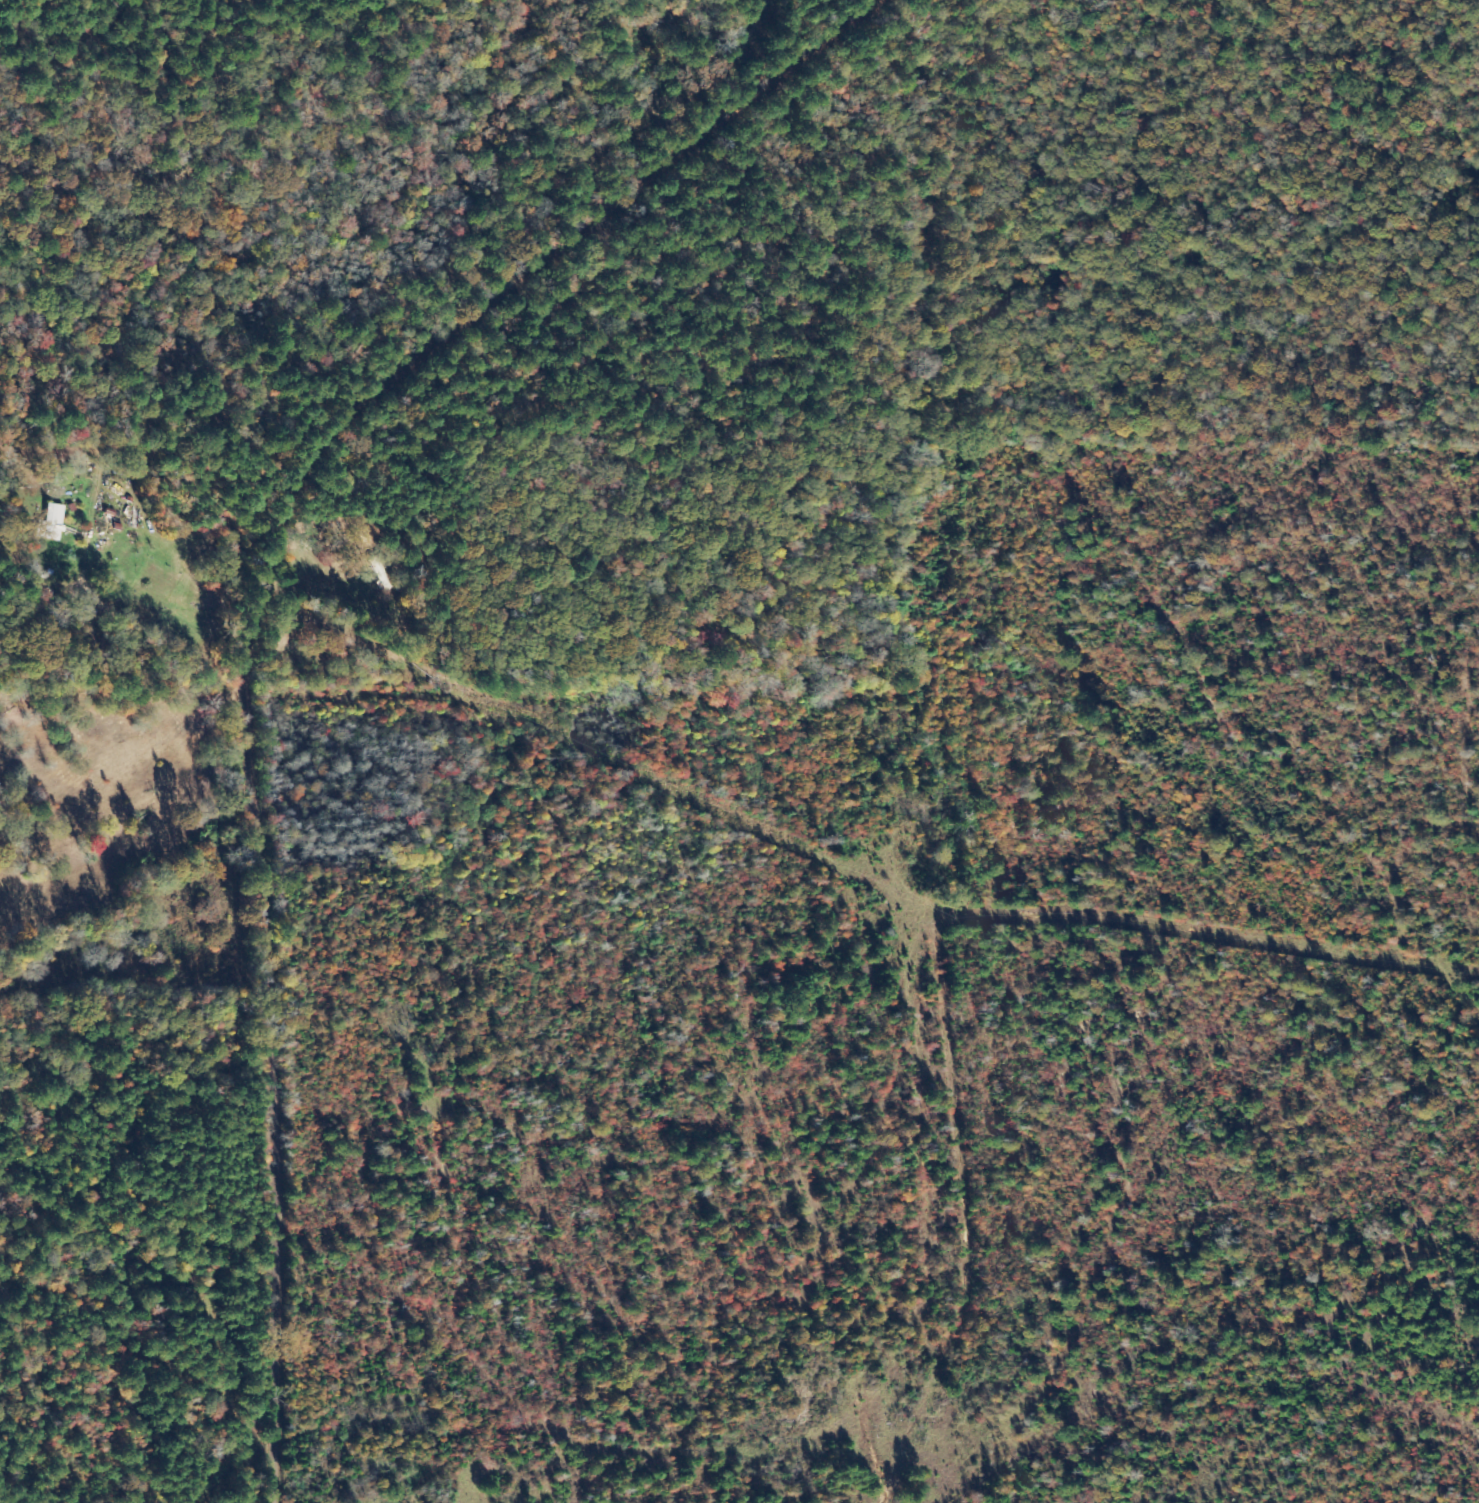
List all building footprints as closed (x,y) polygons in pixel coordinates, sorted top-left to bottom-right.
[(39,520),(38,537),(61,540),(65,504),(49,503),(47,520),(39,520)]
